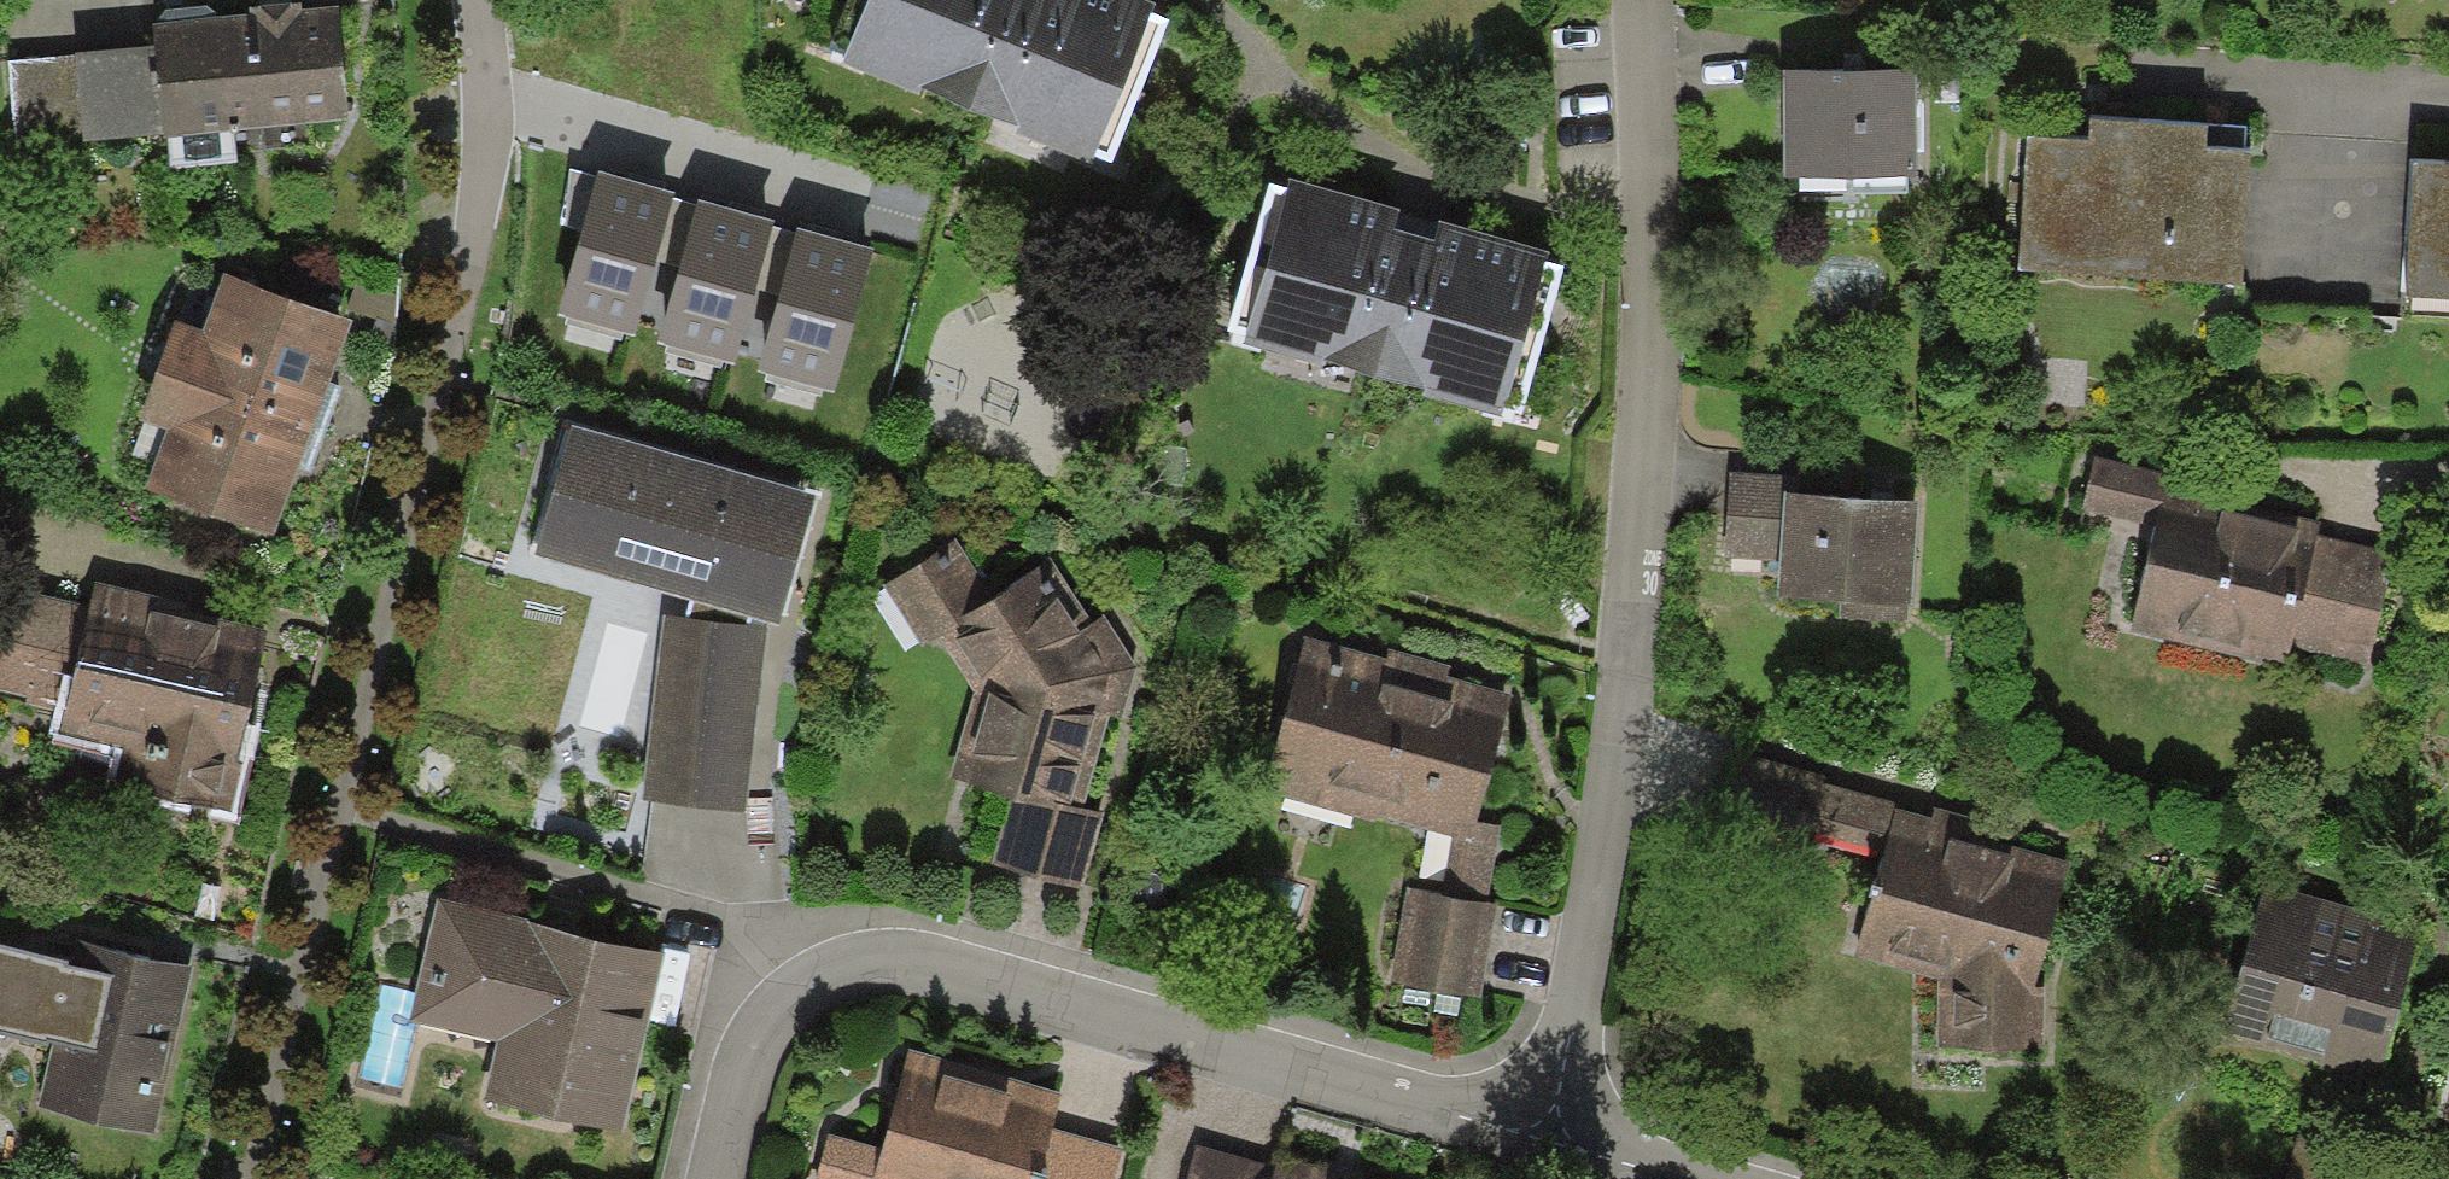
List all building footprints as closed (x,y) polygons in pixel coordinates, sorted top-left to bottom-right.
[(247,15),(258,128),(349,119),(337,6),(303,10),(302,0),(274,3),(245,6),(247,15)] [(842,64),(1091,163),(1155,5),(1142,0),(867,0),(842,64)] [(159,18),(160,23),(189,20),(216,18),(215,11),(207,5),(163,11),(159,18)] [(258,128),(247,15),(216,18),(189,20),(160,23),(153,24),(155,46),(163,135),(164,137),(258,128)] [(163,135),(155,46),(76,54),(86,143),(163,135)] [(86,143),(76,54),(6,62),(16,151),(86,143)] [(1854,70),(1783,71),(1784,177),(1918,176),(1916,69),(1854,70)] [(2089,140),(2027,135),(2017,268),(2241,286),(2252,153),(2206,149),(2208,126),(2145,121),(2091,117),(2089,140)] [(2410,162),(2401,299),(2448,302),(2448,165),(2410,162)] [(581,229),(596,178),(570,170),(561,224),(581,229)] [(638,182),(598,171),(596,178),(581,229),(557,311),(634,333),(656,261),(674,200),(676,194),(638,182)] [(1420,217),(1291,180),(1244,343),(1501,417),(1548,254),(1420,217)] [(736,209),(699,199),(697,206),(680,266),(660,341),(735,362),(755,289),(772,228),(774,220),(736,209)] [(680,266),(697,206),(674,200),(656,261),(680,266)] [(778,295),(757,370),(834,392),(874,249),(836,238),(797,227),(795,233),(778,295)] [(778,295),(795,233),(772,228),(755,289),(778,295)] [(175,321),(155,375),(310,433),(322,403),(352,324),(223,275),(202,331),(175,321)] [(310,433),(155,375),(138,420),(170,432),(147,494),(270,540),(301,458),(310,433)] [(816,502),(574,431),(536,560),(691,606),(687,621),(664,619),(640,805),(745,818),(766,631),(747,630),(749,623),(778,632),(816,502)] [(2317,537),(2320,522),(2260,507),(2168,486),(2170,474),(2094,456),(2083,507),(2156,524),(2132,629),(2287,665),(2291,646),(2317,537)] [(1781,475),(1731,471),(1725,557),(1775,560),(1781,475)] [(1918,503),(1786,493),(1778,597),(1841,602),(1839,618),(1909,623),(1918,503)] [(2394,555),(2317,537),(2291,646),(2368,664),(2394,555)] [(958,542),(885,591),(925,650),(937,643),(976,695),(950,779),(1014,796),(1081,815),(1083,810),(1108,718),(1121,723),(1137,674),(1104,617),(1093,625),(1051,561),(998,598),(958,542)] [(157,597),(94,582),(89,607),(63,706),(57,732),(122,748),(112,787),(231,816),(244,763),(236,761),(268,633),(155,605),(157,597)] [(89,607),(1,584),(0,590),(0,689),(63,706),(89,607)] [(1385,663),(1305,640),(1261,793),(1376,826),(1378,818),(1453,840),(1470,844),(1476,823),(1512,699),(1448,680),(1451,669),(1421,660),(1388,651),(1385,663)] [(1824,777),(1750,757),(1732,820),(1879,861),(1894,808),(1895,803),(1823,783),(1824,777)] [(1081,815),(1014,796),(994,867),(1082,892),(1104,816),(1083,810),(1081,815)] [(1930,817),(1894,808),(1879,861),(1853,956),(1937,980),(1935,1052),(2043,1054),(2043,988),(2035,988),(2072,865),(2014,846),(2019,830),(1934,808),(1930,817)] [(1501,829),(1476,823),(1470,844),(1453,840),(1441,898),(1408,890),(1387,983),(1481,1001),(1496,910),(1484,909),(1501,829)] [(2422,927),(2265,883),(2223,1031),(2380,1075),(2422,927)] [(662,956),(437,904),(409,1021),(496,1041),(481,1102),(620,1134),(654,991),(662,956)] [(0,945),(0,1031),(53,1044),(37,1108),(154,1135),(193,968),(81,943),(76,962),(0,945)] [(909,1047),(880,1148),(830,1133),(817,1178),(1038,1178),(1053,1129),(1064,1092),(909,1047)] [(1053,1129),(1038,1178),(1115,1178),(1124,1148),(1053,1129)] [(1197,1147),(1188,1178),(1272,1178),(1275,1169),(1197,1147)]
